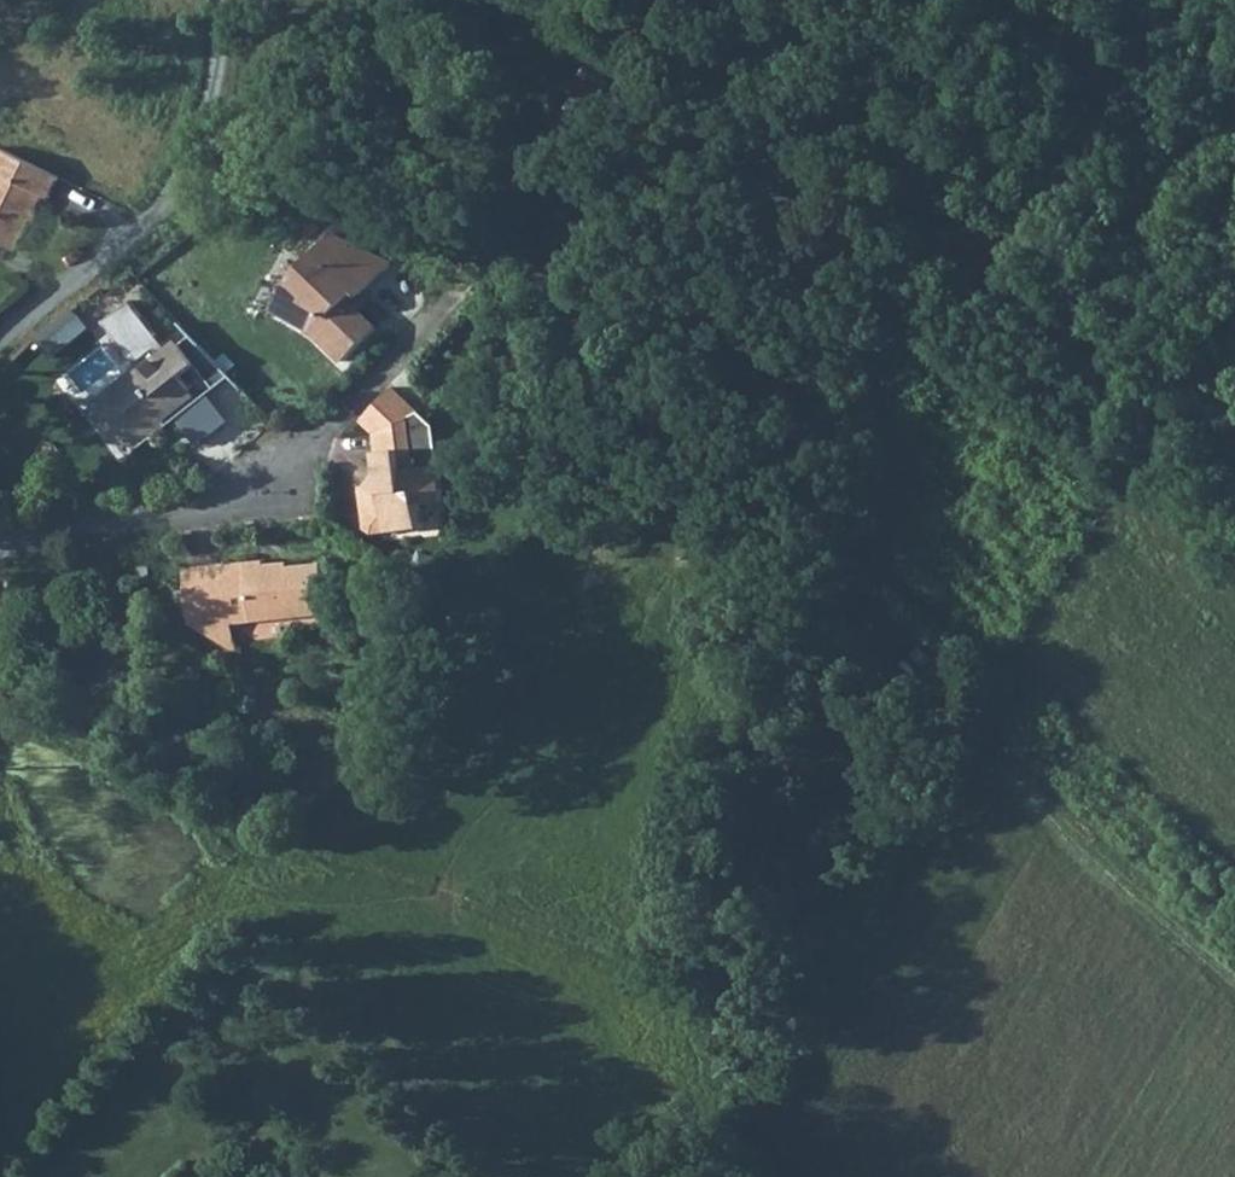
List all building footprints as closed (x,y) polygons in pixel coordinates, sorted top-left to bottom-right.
[(48,170),(0,147),(0,239),(5,242),(30,188),(38,192),(48,170)] [(266,292),(306,313),(337,348),(371,314),(344,283),(350,277),(355,281),(384,252),(327,219),(298,245),(287,266),(282,264),(266,292)] [(173,404),(227,362),(181,311),(133,348),(139,359),(96,393),(119,425),(127,420),(137,432),(173,404)] [(52,356),(95,333),(86,317),(43,340),(52,356)] [(388,374),(355,407),(369,420),(372,461),(362,473),(374,484),(377,520),(416,517),(414,492),(434,491),(427,413),(388,374)] [(195,404),(178,419),(199,442),(216,427),(195,404)] [(212,632),(225,614),(322,607),(318,557),(277,560),(276,555),(260,557),(259,551),(219,554),(222,588),(181,590),(183,611),(212,632)] [(179,557),(181,590),(222,588),(219,554),(179,557)] [(225,614),(212,632),(226,643),(225,614)]
